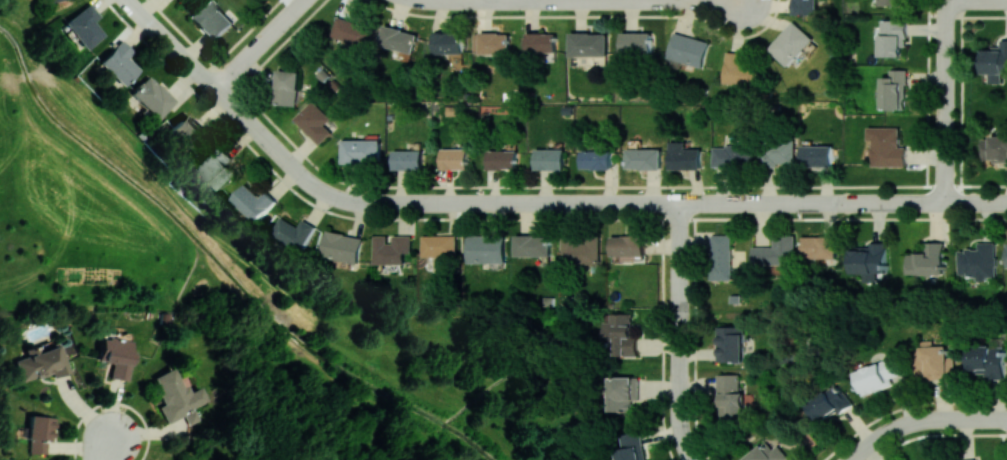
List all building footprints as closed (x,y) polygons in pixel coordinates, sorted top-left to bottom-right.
[(233,22),(211,0),(204,0),(188,15),(213,41),(233,22)] [(818,14),(818,0),(795,0),(795,14),(818,14)] [(98,16),(87,2),(62,23),(84,49),(103,34),(92,21),(98,16)] [(375,29),(338,16),(331,36),(368,49),(375,29)] [(880,56),(905,56),(905,20),(879,21),(880,56)] [(814,39),(794,21),(769,48),(788,66),(814,39)] [(418,33),(385,25),(380,45),(413,53),(418,33)] [(435,53),(463,53),(464,32),(435,32),(435,53)] [(480,53),(509,54),(510,33),(481,32),(480,53)] [(608,56),(609,33),(572,32),(571,55),(608,56)] [(622,32),(623,57),(653,57),(653,32),(622,32)] [(704,66),(710,41),(674,32),(668,58),(704,66)] [(558,52),(558,33),(528,33),(529,52),(558,52)] [(132,51),(119,39),(97,62),(122,86),(139,68),(127,57),(132,51)] [(983,83),(1002,83),(1002,72),(1006,72),(1006,39),(1001,39),(1001,48),(983,48),(983,83)] [(725,84),(759,86),(761,64),(744,63),(745,53),(727,51),(725,84)] [(297,104),(298,70),(277,69),(275,103),(297,104)] [(882,76),(882,108),(906,108),(906,69),(890,69),(890,76),(882,76)] [(157,119),(174,100),(147,74),(129,93),(157,119)] [(293,120),(320,144),(331,131),(324,125),(331,117),(311,100),(293,120)] [(183,154),(205,134),(185,113),(164,132),(183,154)] [(873,165),(906,166),(907,147),(900,147),(900,127),(868,127),(868,140),(873,140),(873,165)] [(984,137),(984,161),(1006,161),(1006,137),(984,137)] [(343,140),(343,163),(380,162),(380,139),(343,140)] [(794,165),(794,141),(758,142),(758,165),(794,165)] [(670,169),(702,168),(701,148),(685,149),(685,142),(670,142),(670,169)] [(713,145),(713,167),(752,166),(752,144),(713,145)] [(833,146),(803,145),(802,166),(833,166),(833,146)] [(442,148),(442,169),(468,169),(468,148),(442,148)] [(537,169),(565,169),(565,148),(536,149),(537,169)] [(661,149),(626,148),(626,168),(661,169),(661,149)] [(422,150),(394,150),(393,169),(422,169),(422,150)] [(517,150),(488,150),(489,169),(517,168),(517,150)] [(612,169),(612,151),(582,151),(582,169),(612,169)] [(213,191),(237,176),(223,154),(210,162),(215,171),(205,177),(213,191)] [(261,197),(246,183),(232,198),(257,222),(277,201),(266,191),(261,197)] [(300,226),(282,217),(273,236),(304,251),(316,226),(303,220),(300,226)] [(363,237),(328,230),(322,257),(358,264),(363,237)] [(506,262),(505,234),(469,234),(469,262),(506,262)] [(731,279),(732,234),(711,234),(711,279),(731,279)] [(375,263),(405,264),(405,253),(412,253),(412,235),(393,235),(393,242),(388,242),(388,235),(375,235),(375,263)] [(458,257),(457,235),(423,235),(424,257),(435,256),(435,270),(447,269),(447,257),(458,257)] [(516,255),(551,256),(551,236),(517,235),(516,255)] [(611,235),(611,255),(645,256),(645,236),(611,235)] [(795,264),(794,235),(773,235),(773,246),(753,246),(754,265),(795,264)] [(802,236),(803,259),(837,258),(837,235),(802,236)] [(600,237),(562,236),(561,263),(599,264),(600,237)] [(943,242),(926,241),(925,252),(908,252),(908,274),(943,275),(943,242)] [(852,246),(851,272),(885,273),(886,242),(869,242),(869,246),(852,246)] [(958,275),(975,275),(975,281),(986,280),(986,276),(995,276),(995,242),(978,242),(978,249),(958,249),(958,275)] [(603,321),(602,341),(614,342),(614,355),(638,356),(639,337),(632,337),(633,314),(610,312),(610,322),(603,321)] [(718,362),(743,361),(743,325),(718,326),(718,362)] [(108,378),(126,381),(132,341),(100,336),(96,360),(111,362),(108,378)] [(68,371),(56,338),(31,347),(32,353),(13,360),(21,381),(50,371),(52,377),(68,371)] [(916,375),(954,377),(954,358),(947,357),(948,345),(932,345),(933,340),(917,340),(916,375)] [(1004,345),(970,346),(970,373),(987,373),(987,378),(1005,378),(1004,345)] [(893,385),(891,377),(901,374),(895,357),(855,370),(862,394),(893,385)] [(165,423),(182,415),(187,425),(198,419),(192,407),(206,401),(199,386),(186,392),(174,366),(151,376),(164,403),(158,406),(165,423)] [(718,374),(719,421),(745,421),(744,392),(739,392),(739,374),(718,374)] [(638,376),(608,377),(609,411),(632,411),(632,400),(639,400),(638,376)] [(852,403),(838,383),(807,403),(820,424),(852,403)] [(28,453),(45,453),(46,441),(51,441),(52,416),(27,415),(26,439),(29,439),(28,453)] [(639,430),(614,435),(618,459),(645,459),(639,430)] [(765,441),(743,459),(785,459),(789,457),(777,444),(772,448),(765,441)]
